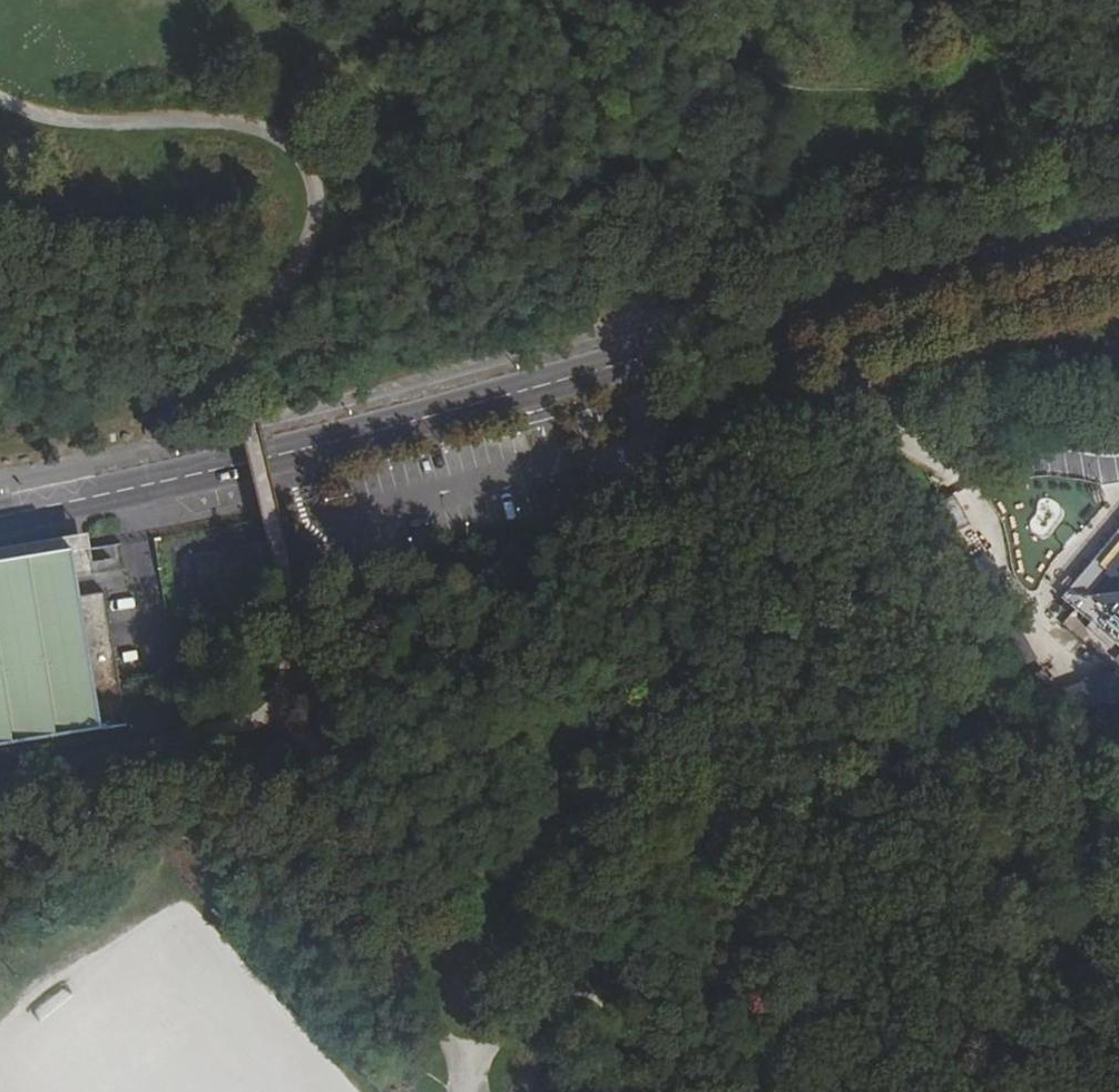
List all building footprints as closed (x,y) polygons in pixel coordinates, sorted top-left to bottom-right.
[(132,716),(108,582),(82,587),(79,569),(97,566),(90,525),(0,542),(0,740),(132,716)] [(1061,596),(1118,644),(1118,528),(1061,596)] [(1063,690),(1072,714),(1118,698),(1118,681),(1110,674),(1063,690)]
